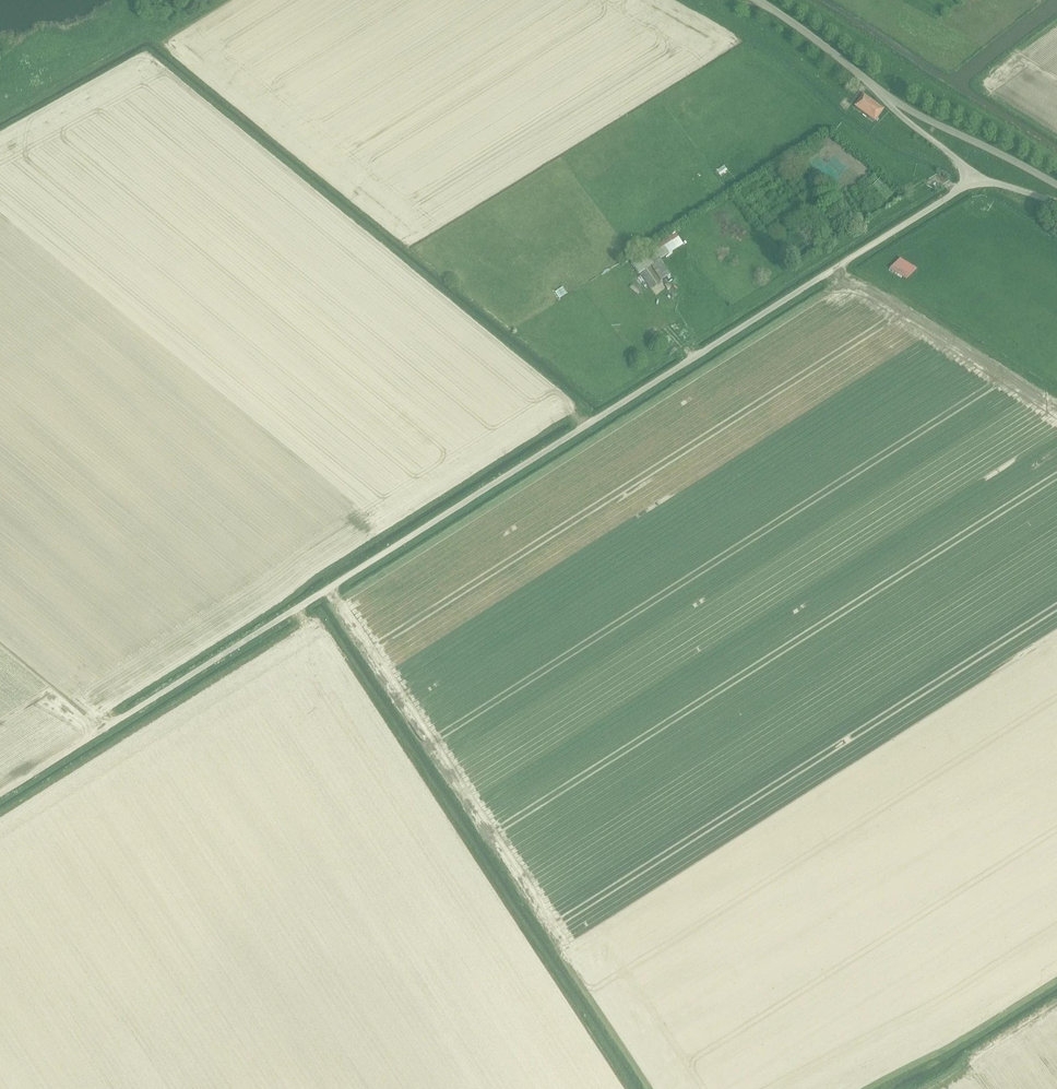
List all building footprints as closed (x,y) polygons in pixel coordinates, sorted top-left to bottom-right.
[(875,121),(883,110),(864,95),(855,107),(875,121)] [(836,196),(830,201),(834,207),(841,202),(836,196)] [(841,229),(833,233),(836,237),(843,233),(841,229)] [(825,236),(823,241),(825,244),(834,239),(829,233),(825,236)]
